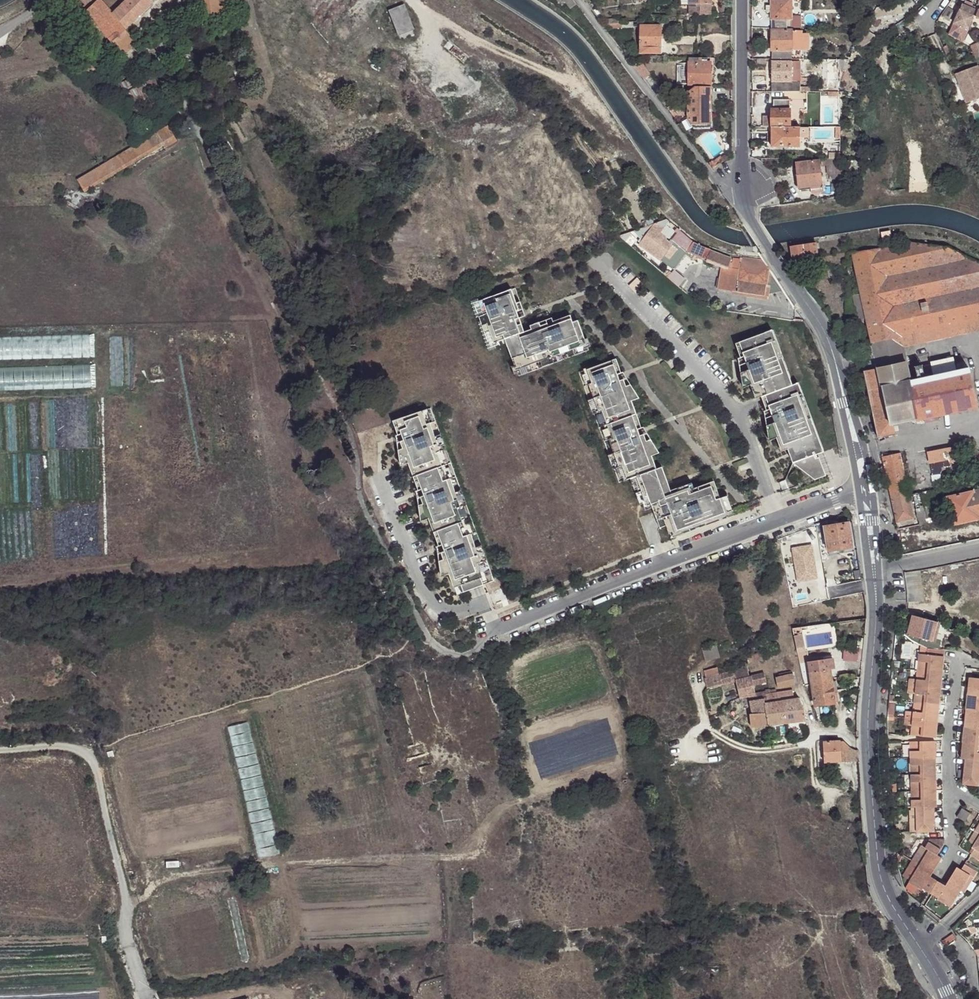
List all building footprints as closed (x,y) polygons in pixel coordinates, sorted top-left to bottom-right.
[(84,12),(99,0),(74,0),(84,12)] [(84,12),(103,33),(111,42),(112,41),(123,31),(124,30),(110,14),(111,12),(102,2),(101,0),(99,0),(84,12)] [(102,2),(111,12),(124,0),(105,0),(102,2)] [(150,0),(124,0),(111,12),(110,14),(124,30),(152,3),(150,0)] [(218,9),(217,0),(200,0),(202,17),(219,15),(218,9)] [(576,5),(572,0),(563,0),(564,1),(570,10),(576,5)] [(682,5),(691,5),(691,17),(712,15),(711,4),(712,4),(712,0),(682,0),(682,5)] [(792,29),(792,0),(773,0),(773,5),(773,13),(772,29),(792,29)] [(873,10),(878,8),(874,0),(869,2),(873,10)] [(402,4),(386,11),(395,36),(412,30),(402,4)] [(883,12),(886,18),(908,11),(905,5),(883,12)] [(962,6),(954,25),(967,31),(974,16),(972,15),(974,11),(962,6)] [(954,25),(949,36),(963,42),(967,31),(954,25)] [(640,47),(661,48),(661,27),(641,26),(640,47)] [(136,44),(123,31),(112,41),(124,54),(136,44)] [(772,51),(793,52),(794,32),(773,32),(772,51)] [(794,32),(793,52),(801,52),(802,32),(794,32)] [(111,42),(103,33),(98,37),(106,46),(111,42)] [(772,61),(793,60),(793,52),(772,51),(772,61)] [(707,58),(688,58),(688,76),(689,81),(688,84),(710,84),(710,63),(707,63),(707,58)] [(845,71),(848,64),(847,60),(827,61),(827,80),(827,90),(837,90),(837,82),(838,82),(839,70),(845,71)] [(78,75),(91,73),(89,65),(89,63),(84,64),(76,66),(78,75)] [(772,63),(772,93),(773,93),(787,93),(800,93),(800,90),(801,64),(772,63)] [(977,67),(955,76),(967,105),(978,100),(978,72),(977,68),(977,67)] [(710,96),(711,87),(695,87),(676,102),(679,105),(681,105),(688,99),(688,96),(710,96)] [(710,127),(710,96),(688,96),(688,99),(688,126),(710,127)] [(772,117),(772,128),(789,128),(789,111),(789,101),(774,101),(773,111),(772,111),(772,117)] [(670,107),(680,120),(683,118),(680,114),(684,111),(681,105),(679,105),(676,102),(670,107)] [(772,128),(772,117),(764,117),(764,128),(772,128)] [(167,125),(122,153),(77,182),(83,190),(161,141),(172,134),(167,125)] [(800,148),(800,128),(789,128),(772,128),(771,148),(800,148)] [(823,140),(834,140),(834,128),(823,128),(823,140)] [(175,139),(172,134),(161,141),(165,146),(175,139)] [(720,165),(728,160),(725,156),(717,161),(720,165)] [(822,195),(820,164),(796,166),(797,176),(799,189),(799,192),(811,191),(811,196),(822,195)] [(828,179),(841,180),(840,165),(826,165),(827,175),(828,175),(828,179)] [(685,254),(687,252),(677,245),(675,248),(664,240),(666,237),(660,233),(662,229),(659,227),(656,225),(631,231),(640,238),(636,244),(664,265),(672,271),(685,254)] [(687,252),(694,242),(687,237),(678,230),(671,240),(687,252)] [(628,232),(619,235),(631,246),(637,240),(628,232)] [(890,232),(881,233),(882,240),(891,239),(890,232)] [(702,247),(694,242),(687,252),(685,254),(692,260),(695,255),(702,247)] [(790,248),(793,262),(817,257),(815,244),(790,248)] [(852,253),(862,295),(853,297),(858,320),(867,319),(872,342),(901,336),(978,320),(978,264),(946,248),(911,244),(852,253)] [(730,257),(702,247),(695,255),(723,268),(719,288),(767,297),(768,293),(783,291),(764,259),(734,256),(730,257)] [(674,270),(667,278),(677,286),(684,278),(674,270)] [(506,339),(518,370),(522,368),(528,366),(542,361),(550,358),(555,356),(563,353),(574,349),(583,346),(589,344),(580,320),(575,322),(572,313),(523,331),(518,318),(523,316),(513,288),(480,300),(485,314),(480,316),(483,325),(489,323),(496,343),(501,341),(506,339)] [(475,302),(480,316),(485,314),(480,300),(475,302)] [(978,333),(978,320),(901,336),(904,349),(978,333)] [(502,344),(501,341),(496,343),(489,323),(483,325),(492,348),(502,344)] [(856,330),(859,345),(866,344),(863,328),(856,330)] [(788,449),(793,463),(815,479),(827,475),(821,458),(817,459),(814,452),(823,449),(799,383),(795,384),(775,329),(735,344),(741,357),(745,356),(749,370),(743,372),(745,382),(749,380),(751,386),(756,399),(762,397),(767,410),(770,409),(775,423),(769,425),(771,435),(775,433),(777,438),(780,447),(786,444),(788,449)] [(860,356),(864,372),(907,363),(905,355),(904,349),(901,336),(872,342),(866,344),(859,345),(860,356)] [(864,372),(878,439),(896,436),(894,425),(914,420),(914,422),(925,419),(926,422),(939,420),(938,416),(978,407),(973,385),(970,368),(957,371),(937,376),(935,376),(932,365),(917,368),(913,353),(905,355),(907,363),(864,372)] [(668,526),(671,534),(728,512),(734,510),(729,495),(723,497),(716,480),(675,495),(664,466),(657,468),(653,456),(651,450),(657,448),(652,439),(647,441),(633,401),(630,395),(637,393),(631,384),(627,386),(617,358),(588,369),(629,480),(638,476),(649,505),(652,504),(661,528),(668,526)] [(934,362),(937,376),(957,371),(954,358),(934,362)] [(630,395),(633,401),(640,398),(637,393),(630,395)] [(463,584),(466,592),(485,585),(482,578),(485,576),(480,563),(483,562),(472,533),(470,534),(465,521),(460,507),(462,506),(452,477),(449,478),(444,466),(439,451),(442,451),(431,421),(428,422),(424,411),(393,421),(398,434),(402,432),(405,439),(400,440),(403,448),(399,450),(400,459),(407,457),(409,463),(414,477),(418,489),(423,488),(426,494),(421,496),(424,503),(419,505),(421,515),(427,513),(429,518),(434,532),(439,545),(444,543),(446,550),(441,552),(444,559),(440,561),(441,571),(448,568),(450,574),(455,587),(463,584)] [(959,461),(957,449),(929,454),(932,478),(941,476),(943,471),(945,466),(947,463),(949,459),(950,463),(959,461)] [(915,519),(901,455),(883,458),(897,522),(915,519)] [(401,466),(409,463),(407,457),(400,459),(401,466)] [(780,483),(783,491),(789,489),(786,480),(780,483)] [(949,497),(953,524),(978,519),(978,491),(949,497)] [(728,512),(671,534),(672,537),(730,516),(728,512)] [(421,522),(429,518),(427,513),(421,515),(421,522)] [(356,519),(344,523),(346,531),(359,527),(356,519)] [(838,525),(834,526),(824,527),(827,551),(852,548),(849,523),(838,525)] [(450,574),(448,568),(441,571),(442,577),(450,574)] [(904,572),(907,601),(924,598),(920,569),(904,572)] [(908,632),(931,640),(936,621),(913,614),(908,632)] [(908,632),(907,634),(912,640),(926,648),(928,648),(945,649),(947,649),(948,649),(948,643),(931,641),(931,640),(908,632)] [(760,633),(742,638),(745,646),(757,642),(757,640),(761,639),(760,633)] [(944,657),(945,649),(928,648),(927,654),(920,654),(918,670),(943,673),(944,657)] [(860,663),(861,659),(856,658),(856,651),(843,649),(842,661),(860,663)] [(760,653),(747,657),(748,661),(749,665),(762,660),(760,653)] [(810,671),(829,668),(829,666),(833,665),(833,660),(809,664),(810,671)] [(811,683),(831,682),(829,668),(810,671),(811,683)] [(739,698),(749,695),(755,694),(754,685),(752,677),(748,679),(745,669),(733,672),(736,680),(738,690),(739,698)] [(943,673),(918,670),(917,679),(917,687),(942,689),(943,673)] [(736,680),(733,672),(705,679),(707,688),(736,680)] [(767,681),(765,674),(752,677),(754,685),(767,681)] [(779,677),(776,677),(778,687),(795,683),(792,674),(790,674),(779,677)] [(968,694),(978,695),(978,679),(970,678),(968,694)] [(832,688),(831,682),(811,683),(814,706),(834,703),(834,701),(832,688)] [(916,690),(916,693),(915,703),(919,703),(940,705),(942,689),(917,687),(916,690)] [(767,698),(767,703),(794,699),(792,691),(777,692),(776,689),(770,690),(771,693),(767,694),(766,694),(767,698)] [(714,703),(739,698),(738,690),(713,696),(714,703)] [(968,694),(967,710),(978,711),(978,695),(968,694)] [(750,727),(768,726),(764,704),(767,703),(767,698),(750,700),(753,713),(749,713),(750,727)] [(768,726),(805,721),(804,709),(800,699),(794,699),(767,703),(764,704),(768,726)] [(919,703),(915,703),(914,711),(913,718),(922,719),(938,721),(940,705),(919,703)] [(735,721),(735,719),(733,709),(726,710),(727,714),(722,715),(723,722),(732,721),(735,721)] [(967,710),(965,726),(978,727),(978,711),(967,710)] [(922,719),(913,718),(913,726),(912,734),(937,737),(938,721),(922,719)] [(965,726),(963,742),(978,744),(978,727),(965,726)] [(414,746),(426,743),(423,731),(423,729),(410,733),(414,746)] [(462,747),(460,737),(451,740),(456,759),(465,757),(462,747)] [(741,743),(731,739),(729,744),(739,748),(741,743)] [(842,761),(840,741),(823,742),(824,762),(842,761)] [(858,760),(858,751),(851,748),(845,744),(845,743),(840,741),(842,761),(853,761),(858,760)] [(936,741),(911,741),(911,751),(912,757),(914,757),(930,757),(937,756),(936,741)] [(963,742),(962,757),(967,758),(978,759),(978,744),(963,742)] [(492,755),(482,758),(485,767),(486,767),(495,765),(492,755)] [(934,773),(937,773),(937,756),(930,757),(914,757),(912,757),(912,773),(916,773),(934,773)] [(967,758),(964,781),(968,781),(976,782),(978,783),(978,759),(967,758)] [(408,781),(415,779),(413,772),(407,774),(408,781)] [(937,790),(937,773),(934,773),(916,773),(912,773),(912,790),(918,790),(937,790)] [(933,805),(938,805),(937,791),(937,790),(918,790),(912,790),(913,806),(917,806),(920,806),(933,805)] [(933,812),(933,805),(920,806),(917,806),(917,831),(924,831),(929,830),(930,823),(933,823),(935,823),(935,812),(933,812)] [(971,812),(963,807),(957,816),(966,821),(971,812)] [(976,829),(969,838),(974,842),(973,845),(978,849),(978,831),(976,829)] [(938,854),(941,849),(930,842),(926,847),(930,849),(927,854),(920,864),(929,869),(933,872),(942,857),(938,854)] [(930,849),(926,847),(923,845),(914,860),(920,864),(927,854),(930,849)] [(920,864),(914,860),(904,875),(911,880),(920,864)] [(957,887),(960,889),(969,875),(973,877),(976,871),(964,863),(961,869),(956,866),(947,881),(957,887)] [(929,869),(920,864),(911,880),(910,881),(923,889),(924,887),(929,891),(931,887),(936,880),(930,876),(933,872),(929,869)] [(960,889),(964,891),(973,877),(969,875),(960,889)] [(937,881),(936,880),(931,887),(929,891),(931,892),(932,890),(937,881)] [(939,882),(932,893),(937,896),(937,897),(950,906),(960,889),(957,887),(947,881),(944,885),(939,882)]
